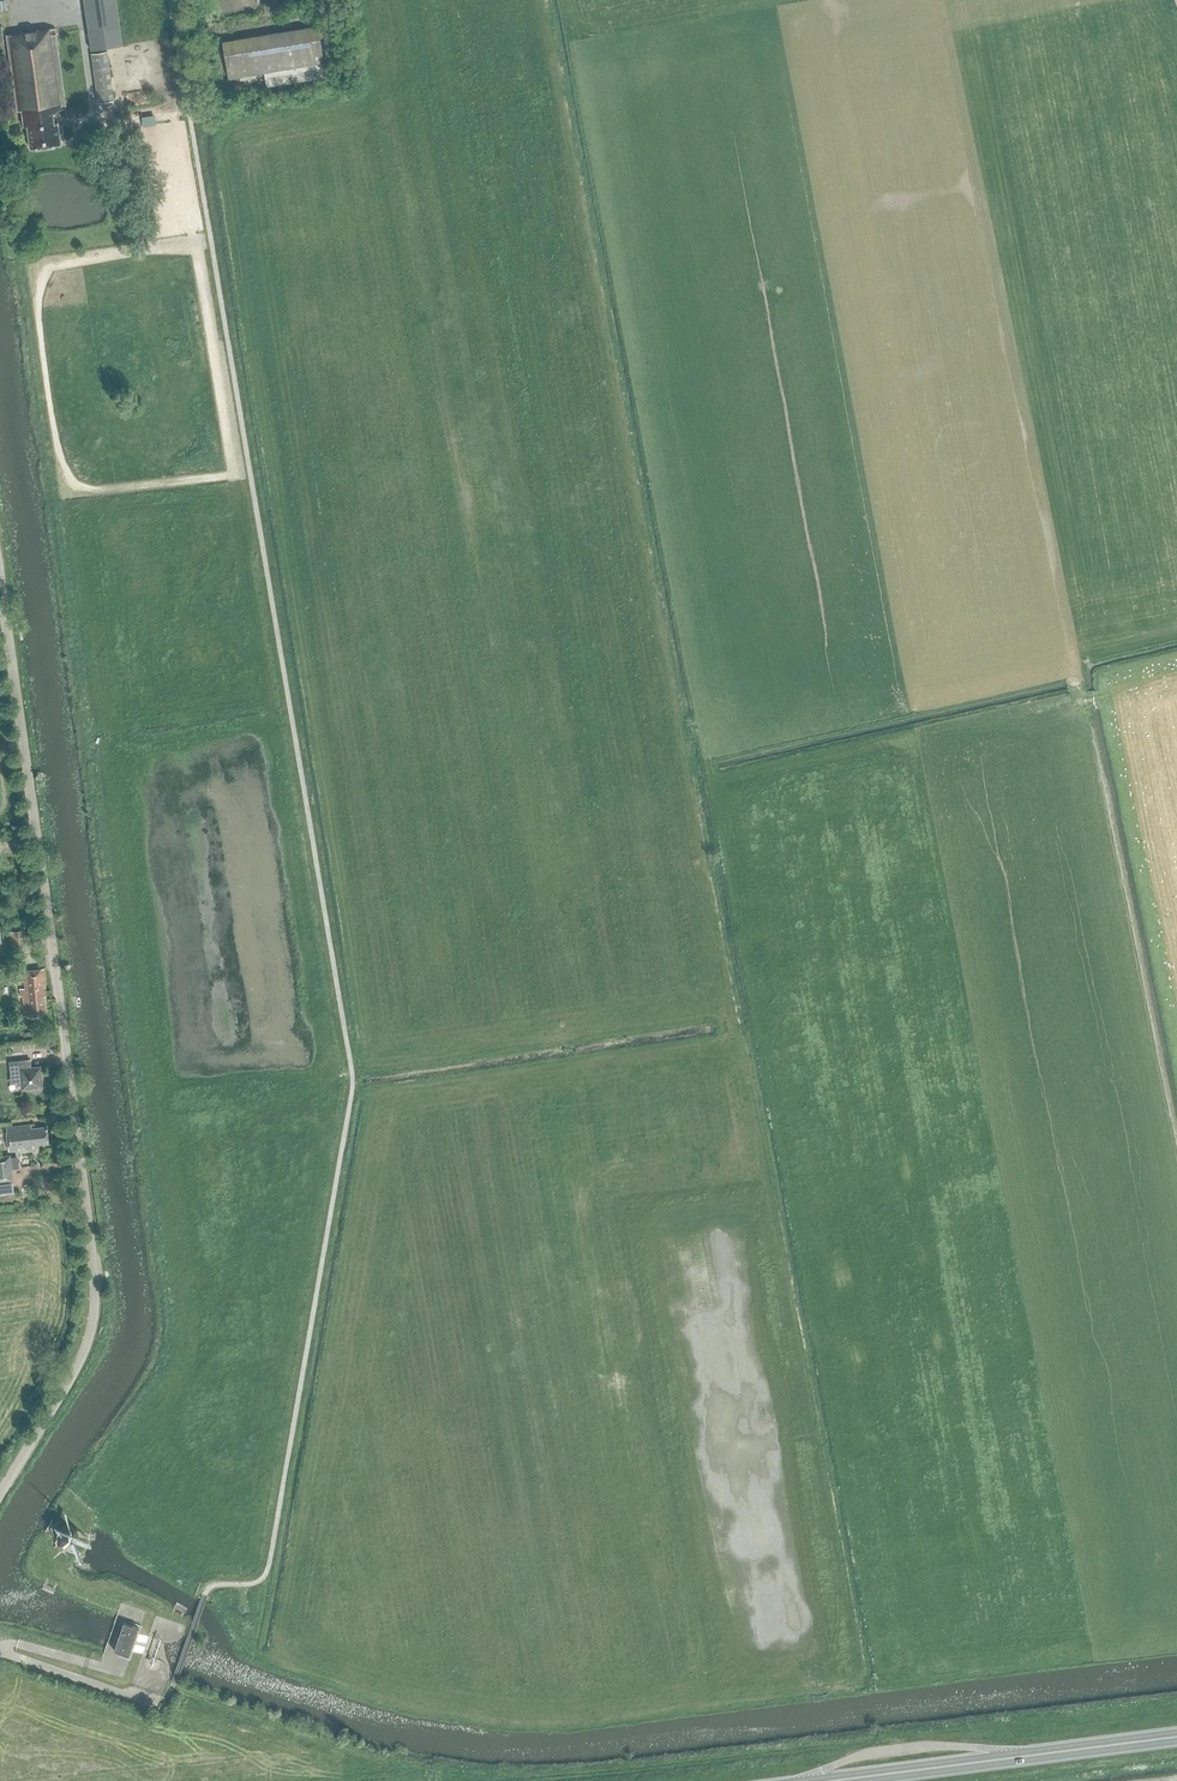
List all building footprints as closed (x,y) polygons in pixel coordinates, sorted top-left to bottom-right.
[(91,50),(122,46),(116,0),(83,0),(91,50)] [(324,62),(318,25),(223,41),(229,79),(264,73),(266,87),(327,77),(324,62)] [(22,110),(24,126),(28,126),(31,147),(61,143),(60,135),(58,121),(54,122),(53,112),(62,110),(67,110),(55,28),(6,35),(7,41),(17,111),(22,110)] [(114,100),(107,52),(92,54),(98,103),(114,100)] [(81,107),(68,108),(69,117),(82,115),(81,107)] [(24,952),(22,931),(9,932),(11,954),(24,952)] [(45,988),(44,969),(17,972),(18,981),(24,981),(25,989),(19,989),(20,996),(22,996),(24,1014),(45,1012),(44,996),(45,996),(45,988)] [(31,1067),(30,1059),(8,1061),(11,1083),(20,1082),(21,1089),(42,1087),(40,1066),(31,1067)] [(31,1128),(30,1125),(5,1127),(8,1150),(33,1148),(32,1144),(47,1142),(46,1126),(31,1128)] [(10,1155),(0,1156),(0,1181),(13,1180),(10,1155)] [(0,1182),(1,1193),(18,1192),(18,1182),(0,1182)] [(76,1528),(68,1524),(61,1526),(57,1534),(59,1541),(67,1545),(74,1543),(77,1536),(76,1528)] [(138,1626),(123,1621),(114,1649),(129,1654),(138,1626)]
